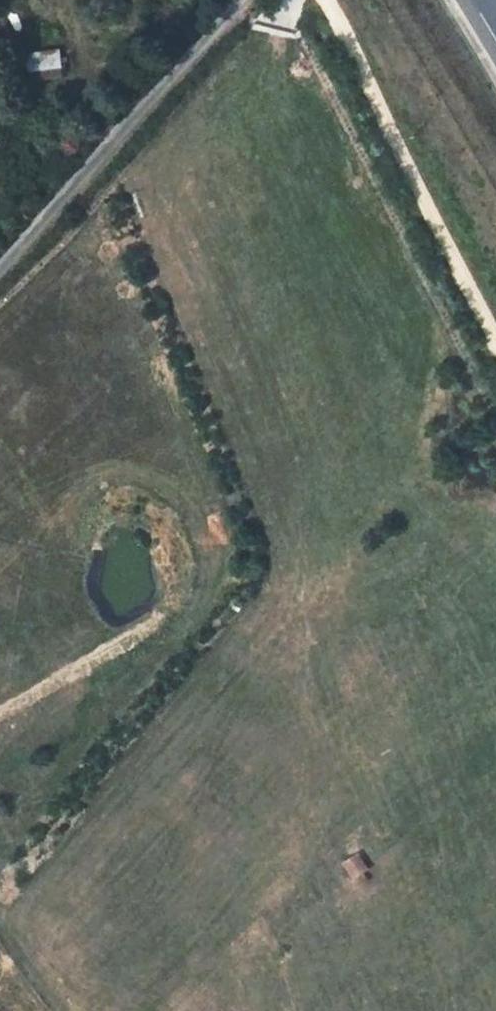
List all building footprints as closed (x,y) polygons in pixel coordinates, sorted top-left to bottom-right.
[(58,50),(27,54),(29,71),(60,68),(58,50)] [(60,68),(29,71),(31,80),(62,76),(60,68)] [(370,869),(359,853),(341,863),(353,880),(370,869)]
